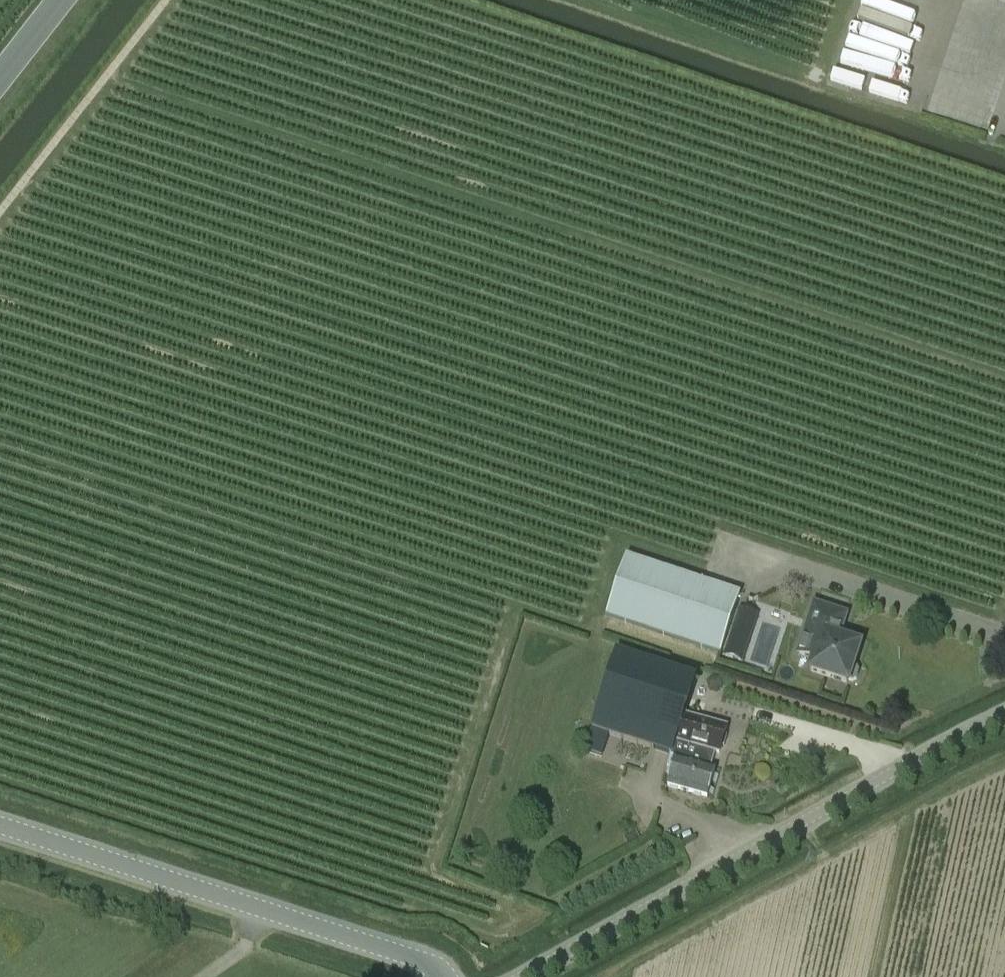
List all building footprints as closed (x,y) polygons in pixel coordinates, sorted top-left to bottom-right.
[(834,88),(895,106),(924,7),(921,6),(923,0),(859,0),(834,88)] [(721,655),(740,596),(626,558),(606,617),(721,655)] [(852,682),(856,680),(859,672),(857,667),(853,666),(859,646),(838,639),(845,617),(815,607),(799,655),(814,660),(810,671),(847,683),(848,680),(852,682)] [(725,656),(742,662),(750,637),(733,631),(725,656)] [(647,701),(658,665),(615,652),(591,732),(669,755),(666,766),(672,768),(667,786),(706,798),(715,769),(711,767),(694,762),(698,747),(678,741),(686,713),(647,701)] [(700,678),(658,665),(647,701),(686,713),(678,741),(698,747),(694,762),(711,767),(714,756),(719,757),(728,728),(688,716),(700,678)]
